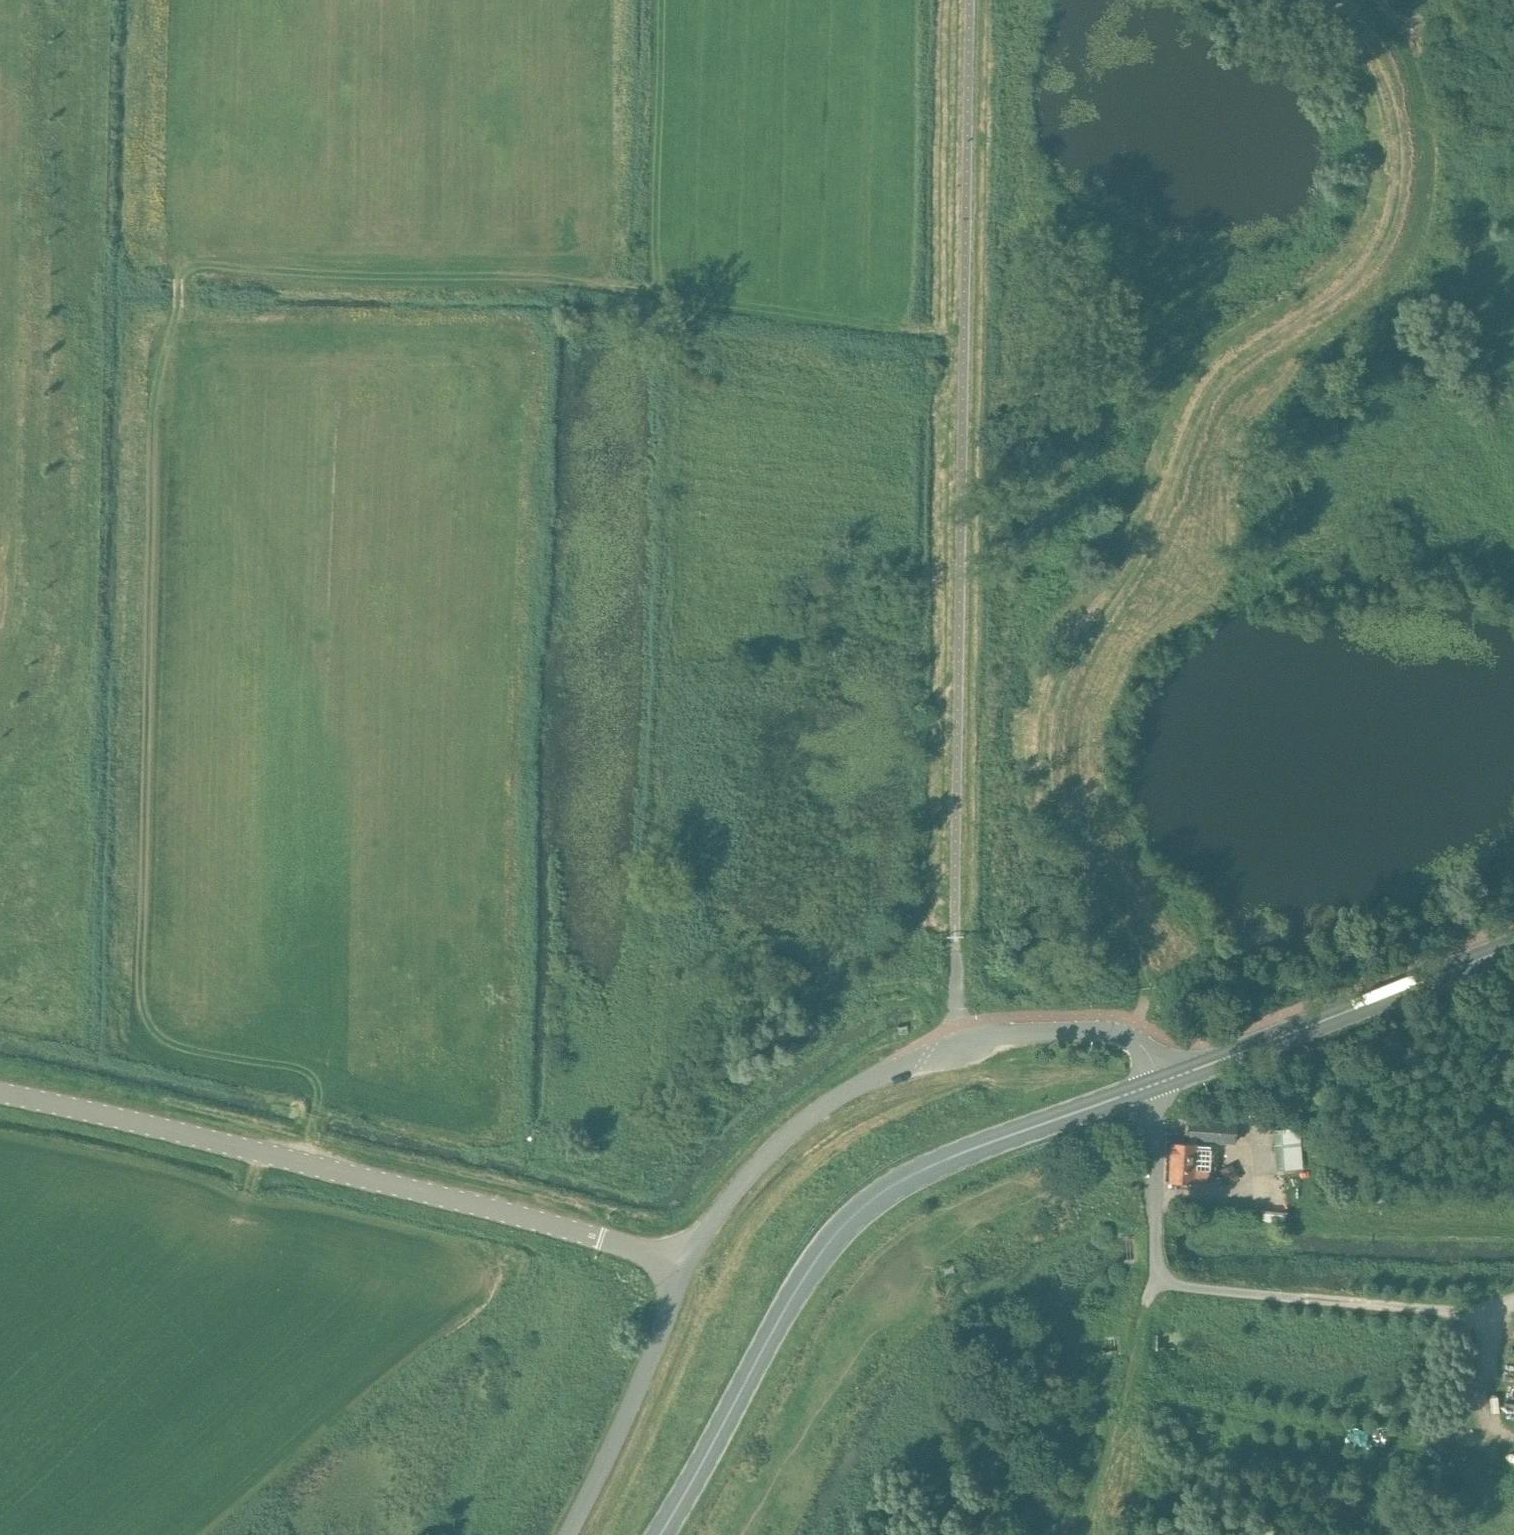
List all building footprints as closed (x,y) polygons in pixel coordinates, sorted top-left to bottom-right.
[(1250,1106),(1251,1114),(1259,1113),(1258,1105),(1250,1106)] [(1196,1183),(1197,1141),(1234,1143),(1235,1123),(1191,1122),(1190,1145),(1175,1144),(1171,1144),(1169,1182),(1174,1183),(1196,1183)] [(1275,1144),(1278,1171),(1303,1168),(1300,1142),(1275,1144)]
